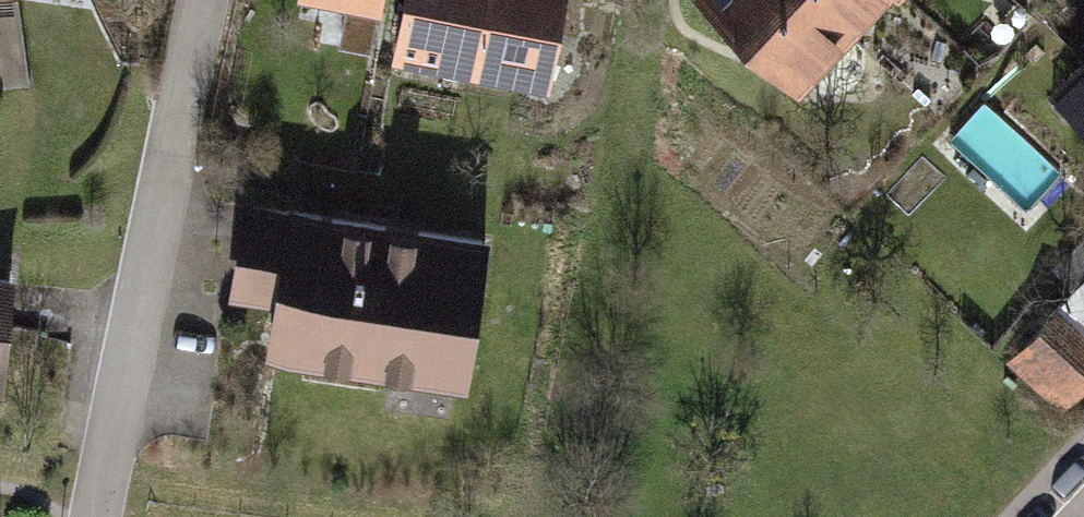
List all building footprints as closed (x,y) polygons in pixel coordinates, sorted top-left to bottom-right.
[(392,49),(468,68),(483,0),(401,0),(392,49)] [(468,68),(548,85),(564,0),(483,0),(468,68)] [(799,0),(703,0),(801,93),(846,46),(799,0)] [(846,46),(884,0),(799,0),(846,46)] [(0,6),(0,79),(28,78),(24,4),(0,6)] [(1062,93),(1083,113),(1083,69),(1062,93)] [(488,237),(243,201),(231,286),(265,297),(256,343),(468,377),(488,237)] [(0,272),(0,386),(2,386),(14,274),(0,272)]
